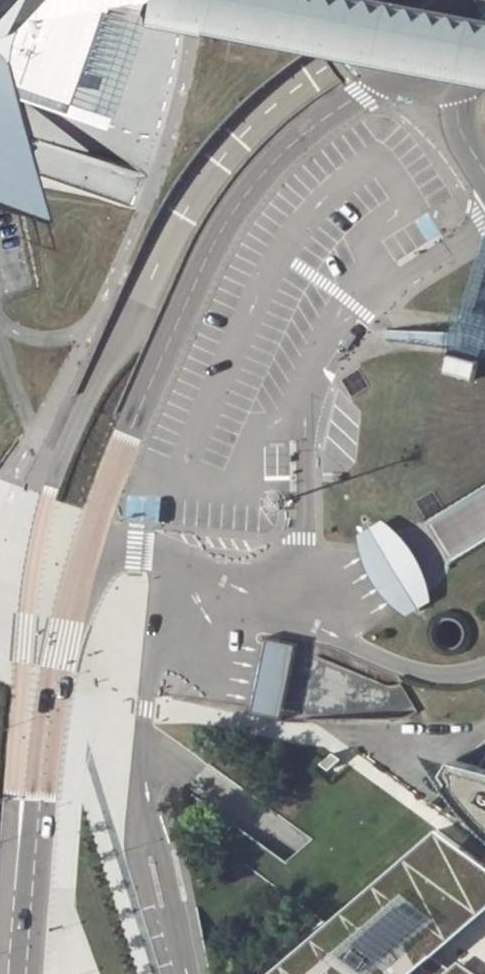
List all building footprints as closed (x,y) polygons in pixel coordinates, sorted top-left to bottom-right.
[(39,97),(41,92),(74,0),(0,0),(0,84),(39,97)] [(104,9),(106,1),(106,0),(77,0),(104,9)] [(378,0),(106,0),(106,1),(104,9),(102,15),(199,34),(299,53),(484,87),(484,20),(378,0)] [(37,207),(3,88),(0,75),(0,194),(37,207)] [(474,359),(445,352),(441,368),(469,376),(474,359)] [(401,614),(425,600),(423,587),(418,567),(407,548),(395,535),(377,521),(354,534),(359,552),(368,575),(383,595),(401,614)] [(246,713),(275,719),(290,645),(261,639),(246,713)] [(439,757),(432,769),(438,778),(433,782),(455,810),(473,828),(484,838),(484,770),(439,757)] [(484,911),(484,863),(439,830),(270,973),(412,973),(484,911)]
